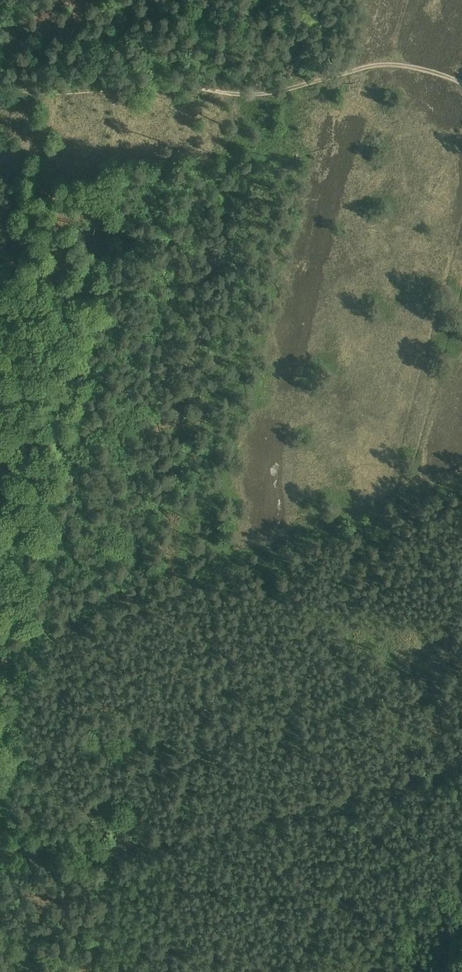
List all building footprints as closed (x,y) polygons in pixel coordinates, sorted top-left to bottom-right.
[(278,468),(272,474),(277,477),(282,471),(278,468)]
